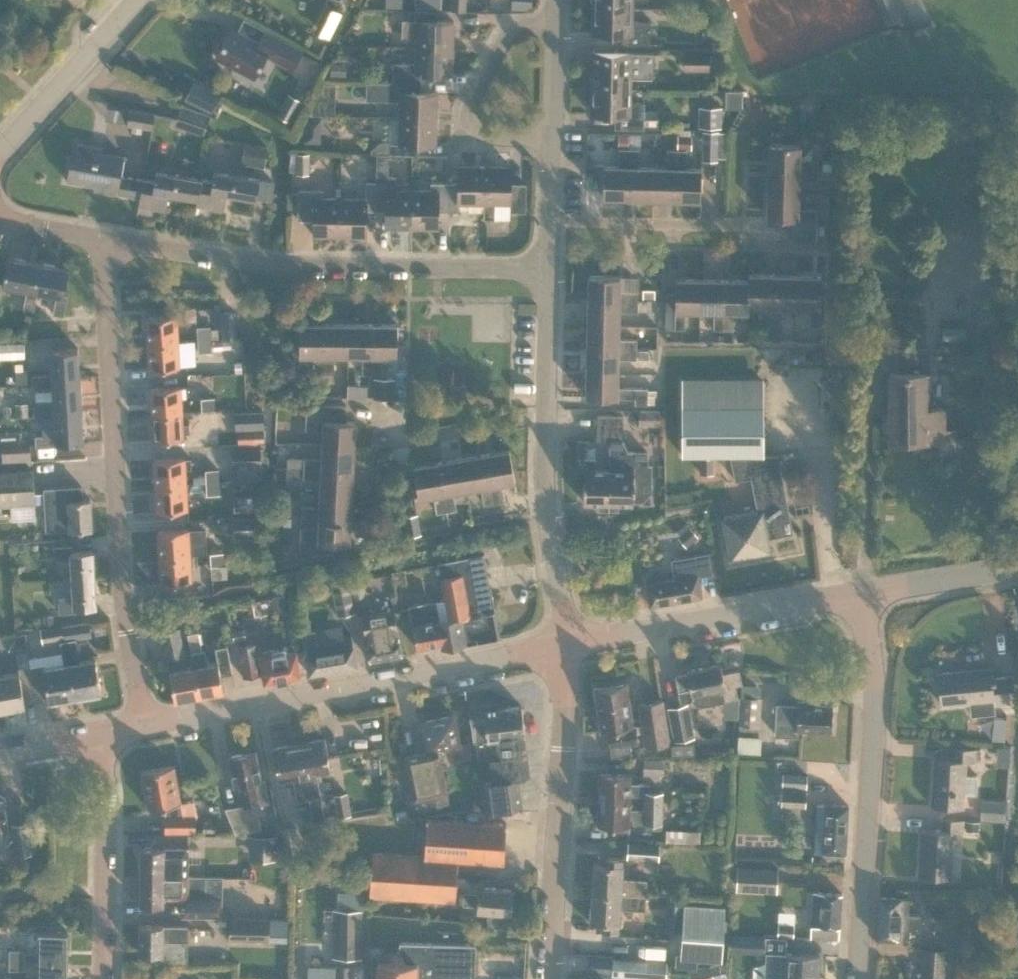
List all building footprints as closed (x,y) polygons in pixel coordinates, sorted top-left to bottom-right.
[(466,9),(466,0),(451,0),(450,9),(466,9)] [(631,5),(594,4),(593,31),(617,31),(617,42),(650,42),(650,20),(631,20),(631,5)] [(330,6),(323,20),(334,26),(342,11),(330,6)] [(416,43),(453,44),(454,18),(437,18),(438,7),(409,6),(408,17),(403,16),(403,32),(416,33),(416,43)] [(234,63),(245,70),(255,75),(266,52),(279,59),(294,67),(304,48),(289,40),(266,28),(260,41),(231,26),(217,54),(234,63)] [(394,60),(393,79),(420,79),(421,69),(453,70),(453,44),(416,43),(416,60),(394,60)] [(592,85),(630,86),(630,73),(641,73),(654,73),(655,51),(642,50),(630,50),(617,50),(593,49),(593,59),(592,85)] [(683,49),(683,68),(711,68),(711,49),(683,49)] [(347,61),(331,61),(331,74),(346,75),(347,61)] [(401,98),(400,115),(438,115),(439,90),(420,89),(420,79),(393,79),(389,79),(388,98),(401,98)] [(335,113),(336,81),(324,81),(307,112),(335,113)] [(629,100),(630,86),(592,85),(592,111),(616,111),(615,125),(643,125),(644,123),(657,123),(658,109),(653,109),(653,104),(644,104),(644,100),(629,100)] [(742,106),(743,88),(726,88),(726,105),(742,106)] [(290,119),(302,98),(288,90),(277,111),(290,119)] [(210,113),(182,102),(174,122),(203,133),(210,113)] [(155,111),(109,103),(107,117),(153,125),(155,111)] [(699,125),(722,125),(723,104),(699,104),(699,125)] [(438,141),(438,115),(400,115),(400,140),(392,140),(392,150),(419,151),(419,141),(438,141)] [(703,158),(716,158),(717,129),(703,129),(703,158)] [(719,129),(717,129),(716,158),(718,158),(718,155),(727,155),(727,130),(719,130),(719,129)] [(692,133),(678,132),(678,147),(692,147),(692,133)] [(245,139),(241,161),(263,165),(267,143),(245,139)] [(95,187),(140,194),(143,177),(121,173),(124,155),(101,150),(102,145),(77,141),(75,158),(70,158),(66,179),(95,183),(95,187)] [(769,170),(818,172),(818,162),(800,161),(801,146),(770,146),(769,170)] [(627,196),(630,148),(618,147),(617,165),(604,165),(603,195),(627,196)] [(640,148),(630,148),(627,196),(651,197),(653,167),(639,167),(640,148)] [(651,197),(675,199),(677,149),(667,149),(666,168),(653,167),(651,197)] [(677,149),(675,199),(700,200),(701,170),(685,169),(686,150),(677,149)] [(310,171),(310,151),(296,151),(295,156),(293,156),(293,171),(310,171)] [(460,179),(449,179),(449,208),(459,208),(459,199),(484,200),(485,162),(460,162),(460,179)] [(484,200),(484,216),(494,216),(494,200),(511,200),(511,209),(526,209),(527,180),(510,180),(511,162),(485,162),(484,200)] [(143,177),(140,194),(139,203),(167,207),(169,190),(198,195),(202,177),(157,169),(154,178),(143,177)] [(202,177),(198,195),(197,203),(224,207),(227,190),(258,195),(260,176),(214,170),(212,178),(202,177)] [(769,170),(768,194),(799,195),(800,181),(818,181),(818,172),(769,170)] [(367,196),(341,196),(341,233),(366,233),(367,207),(377,207),(377,178),(367,178),(367,196)] [(387,225),(413,225),(413,186),(387,186),(387,178),(377,178),(377,207),(387,207),(387,225)] [(431,186),(413,186),(413,225),(438,226),(438,208),(449,208),(449,179),(431,179),(431,186)] [(341,233),(341,196),(325,195),(325,188),(305,188),(305,216),(316,216),(316,233),(341,233)] [(799,210),(799,195),(768,194),(768,219),(793,219),(792,243),(816,244),(817,210),(799,210)] [(35,308),(38,288),(35,288),(40,262),(8,256),(3,282),(27,286),(23,306),(35,308)] [(35,288),(38,288),(57,292),(54,312),(64,314),(68,293),(65,293),(69,267),(40,262),(35,288)] [(588,299),(637,300),(637,290),(620,290),(619,275),(589,274),(588,299)] [(748,274),(748,281),(749,281),(748,305),(762,305),(762,324),(771,325),(773,275),(748,274)] [(797,276),(773,275),(771,325),(781,325),(782,306),(796,307),(797,276)] [(822,277),(797,276),(796,307),(811,307),(810,327),(820,327),(822,277)] [(699,309),(700,279),(675,278),(675,291),(668,291),(667,326),(673,326),(684,327),(685,309),(699,309)] [(713,328),(722,328),(724,280),(700,279),(699,309),(713,310),(713,328)] [(749,281),(748,281),(724,280),(722,328),(724,328),(724,338),(732,338),(733,311),(748,311),(748,305),(749,281)] [(643,286),(643,296),(655,296),(655,286),(643,286)] [(637,311),(637,300),(588,299),(588,323),(618,323),(618,311),(637,311)] [(220,311),(221,336),(237,335),(236,310),(220,311)] [(147,315),(148,340),(179,338),(178,326),(181,326),(181,318),(178,318),(177,313),(147,315)] [(33,335),(62,334),(61,318),(32,320),(33,335)] [(324,370),(325,321),(300,321),(300,352),(315,352),(314,393),(324,393),(324,370)] [(349,321),(325,321),(324,370),(334,370),(334,352),(349,352),(349,321)] [(362,371),(373,371),(373,321),(349,321),(349,352),(363,352),(362,371)] [(398,322),(373,321),(373,371),(382,371),(382,353),(397,353),(398,322)] [(198,337),(219,336),(219,325),(211,325),(211,323),(197,324),(198,337)] [(618,323),(588,323),(587,347),(636,348),(636,339),(618,338),(618,323)] [(955,426),(946,426),(946,405),(932,406),(932,369),(929,369),(929,347),(929,334),(908,335),(909,348),(907,348),(908,370),(891,370),(891,439),(940,438),(940,451),(956,451),(955,426)] [(219,338),(219,336),(198,337),(199,350),(213,349),(212,338),(219,338)] [(180,364),(179,338),(148,340),(150,365),(180,364)] [(33,385),(54,384),(54,381),(81,379),(79,346),(52,347),(54,372),(33,374),(33,385)] [(637,359),(636,348),(587,347),(587,371),(617,372),(617,358),(637,359)] [(650,348),(638,347),(638,357),(650,357),(650,348)] [(617,387),(617,372),(587,371),(587,396),(636,397),(635,401),(656,401),(656,388),(648,388),(648,387),(617,387)] [(394,397),(395,376),(375,375),(374,396),(394,397)] [(56,410),(83,409),(81,379),(54,381),(54,384),(55,403),(35,404),(35,415),(56,414),(56,410)] [(347,382),(346,395),(355,395),(355,383),(347,382)] [(151,397),(152,412),(183,410),(182,397),(182,396),(182,395),(182,385),(181,385),(150,386),(151,397)] [(201,396),(202,409),(215,408),(214,395),(201,396)] [(323,427),(322,442),(354,444),(355,419),(347,419),(348,402),(331,401),(306,400),(305,417),(305,427),(323,427)] [(16,414),(28,413),(28,401),(15,401),(16,414)] [(782,518),(791,517),(778,451),(765,452),(765,403),(683,404),(683,453),(731,453),(736,478),(752,475),(759,510),(722,517),(730,558),(771,550),(768,535),(785,532),(782,518)] [(640,423),(660,424),(661,408),(640,407),(640,423)] [(235,410),(236,427),(265,426),(264,408),(235,410)] [(85,439),(83,409),(56,410),(56,414),(57,432),(37,434),(37,445),(58,444),(58,441),(85,439)] [(184,422),(183,410),(152,412),(153,438),(185,436),(184,431),(190,430),(189,422),(184,422)] [(599,412),(598,425),(622,426),(623,413),(599,412)] [(622,426),(598,425),(598,438),(611,438),(622,439),(622,426)] [(253,439),(264,439),(264,428),(253,428),(253,439)] [(2,438),(3,460),(31,458),(29,437),(2,438)] [(609,500),(610,468),(595,468),(596,456),(596,438),(580,438),(580,456),(585,456),(583,499),(609,500)] [(611,438),(610,468),(609,500),(633,501),(633,498),(643,499),(652,490),(652,462),(648,462),(648,449),(628,449),(622,439),(611,438)] [(353,468),(354,444),(322,442),(321,456),(303,455),(303,465),(353,468)] [(509,447),(485,451),(494,500),(503,498),(500,482),(515,479),(509,447)] [(233,448),(233,477),(262,477),(262,448),(233,448)] [(485,451),(461,456),(467,487),(481,485),(484,502),(494,500),(485,451)] [(303,465),(303,455),(287,454),(286,465),(303,465)] [(713,472),(714,455),(700,454),(700,471),(713,472)] [(154,458),(156,483),(187,481),(186,466),(192,466),(191,457),(186,457),(186,456),(154,458)] [(452,490),(467,487),(461,456),(438,461),(447,509),(455,507),(452,490)] [(436,511),(447,509),(438,461),(413,465),(419,497),(433,494),(436,511)] [(302,476),(303,465),(286,465),(286,475),(302,476)] [(352,492),(353,468),(303,465),(302,476),(321,476),(320,490),(352,492)] [(36,490),(34,466),(0,469),(0,503),(36,500),(36,490)] [(194,481),(206,480),(219,479),(219,467),(206,468),(206,473),(193,474),(194,481)] [(219,479),(206,480),(207,493),(220,492),(219,479)] [(187,481),(156,483),(158,509),(189,507),(187,481)] [(45,490),(36,490),(36,500),(46,500),(48,528),(71,526),(71,529),(93,528),(92,498),(83,498),(82,484),(45,486),(45,490)] [(301,504),(301,513),(351,516),(352,492),(320,490),(319,504),(301,504)] [(234,509),(255,508),(254,493),(234,494),(234,509)] [(421,529),(418,511),(403,514),(407,532),(421,529)] [(349,540),(351,516),(301,513),(299,554),(336,547),(336,540),(349,540)] [(158,529),(160,554),(191,553),(189,527),(158,529)] [(209,539),(210,551),(224,551),(224,538),(209,539)] [(73,577),(96,576),(94,548),(74,549),(74,545),(57,545),(57,557),(72,556),(73,577)] [(650,604),(703,596),(699,573),(713,571),(710,550),(672,556),(676,579),(647,584),(650,604)] [(225,563),(224,551),(210,551),(211,564),(225,563)] [(192,578),(191,553),(160,554),(161,580),(192,578)] [(474,629),(499,625),(485,553),(438,561),(445,598),(411,604),(415,623),(412,623),(417,646),(441,642),(442,646),(468,642),(467,639),(474,629)] [(97,602),(96,576),(73,577),(74,597),(59,598),(60,609),(77,608),(77,603),(97,602)] [(331,581),(337,613),(354,610),(348,578),(331,581)] [(289,605),(286,591),(271,595),(274,609),(289,605)] [(370,658),(402,652),(395,608),(362,615),(370,658)] [(55,621),(54,612),(43,613),(44,622),(55,621)] [(89,619),(62,624),(66,643),(62,644),(65,662),(69,661),(76,695),(101,690),(95,656),(80,659),(76,636),(92,633),(89,619)] [(60,638),(62,644),(66,643),(62,624),(61,622),(40,626),(43,641),(60,638)] [(161,629),(167,656),(186,652),(180,625),(161,629)] [(247,636),(245,625),(232,628),(234,638),(247,636)] [(353,632),(317,639),(315,627),(302,630),(310,672),(358,663),(353,632)] [(197,629),(188,631),(195,664),(200,692),(224,687),(221,672),(233,670),(227,642),(215,645),(218,659),(207,661),(204,647),(201,648),(197,629)] [(264,681),(301,674),(297,648),(281,651),(280,645),(260,649),(258,639),(239,643),(244,674),(262,671),(264,681)] [(49,699),(76,695),(69,661),(65,662),(44,666),(43,661),(31,663),(37,698),(48,696),(49,699)] [(681,697),(692,695),(693,699),(696,701),(701,703),(726,698),(726,697),(739,695),(737,681),(743,680),(741,666),(724,670),(722,661),(687,667),(688,671),(675,673),(678,689),(679,689),(681,697)] [(37,698),(31,663),(19,665),(20,669),(0,673),(0,708),(25,703),(25,701),(37,698)] [(176,697),(200,692),(195,664),(170,669),(176,697)] [(943,701),(970,699),(971,712),(994,710),(993,701),(1010,700),(1007,674),(993,675),(992,665),(940,670),(943,701)] [(633,752),(631,741),(639,740),(636,723),(633,723),(627,680),(595,685),(602,728),(608,727),(612,755),(633,752)] [(761,695),(741,694),(738,750),(760,751),(761,733),(759,733),(761,695)] [(645,745),(670,741),(664,697),(639,700),(645,745)] [(816,698),(798,697),(798,701),(777,701),(776,719),(775,733),(796,734),(796,726),(800,726),(832,728),(833,702),(816,701),(816,698)] [(667,705),(674,739),(695,735),(688,701),(667,705)] [(522,702),(498,705),(498,703),(476,706),(476,708),(470,709),(484,806),(523,800),(519,773),(531,771),(522,702)] [(445,745),(461,741),(456,711),(422,718),(428,748),(405,752),(414,796),(447,790),(440,750),(446,749),(445,745)] [(1004,737),(1006,715),(993,714),(991,736),(1004,737)] [(326,736),(300,740),(310,796),(314,818),(326,816),(318,769),(332,767),(326,736)] [(694,739),(670,741),(671,752),(695,750),(694,739)] [(297,798),(310,796),(300,740),(275,745),(280,776),(293,774),(297,798)] [(965,805),(966,791),(977,791),(978,774),(967,773),(967,759),(978,759),(978,746),(954,745),(954,756),(934,755),(932,803),(965,805)] [(266,775),(262,776),(256,748),(230,753),(236,783),(240,783),(243,801),(226,805),(237,830),(263,825),(258,800),(270,798),(266,775)] [(644,756),(643,772),(663,773),(664,757),(644,756)] [(197,812),(184,812),(175,763),(143,769),(149,806),(165,803),(166,812),(166,829),(197,829),(197,812)] [(782,784),(781,803),(804,805),(806,772),(774,770),(774,783),(782,784)] [(645,806),(645,820),(663,821),(664,789),(651,789),(651,781),(631,780),(631,771),(600,771),(600,796),(631,797),(631,792),(646,792),(645,806)] [(334,793),(338,815),(351,812),(347,790),(334,793)] [(430,805),(449,800),(448,793),(428,797),(430,805)] [(0,794),(0,831),(9,829),(4,794),(0,794)] [(635,820),(645,820),(645,806),(630,806),(631,797),(600,796),(599,822),(613,823),(612,828),(630,828),(630,816),(635,816),(635,820)] [(1004,818),(1005,798),(982,797),(981,817),(1004,818)] [(846,850),(848,802),(819,800),(817,849),(846,850)] [(452,887),(464,888),(464,887),(478,889),(479,883),(481,884),(482,878),(453,876),(453,859),(505,862),(507,818),(427,814),(426,829),(417,829),(416,851),(372,849),(370,893),(452,896),(452,887)] [(979,818),(966,818),(966,817),(942,815),(942,827),(922,826),(919,873),(952,875),(955,829),(965,830),(965,828),(979,829),(979,818)] [(11,821),(15,853),(33,851),(28,819),(11,821)] [(216,820),(204,820),(204,830),(216,829),(216,820)] [(666,826),(665,839),(700,840),(700,827),(666,826)] [(295,827),(282,829),(286,852),(300,850),(295,827)] [(248,832),(248,857),(278,858),(278,833),(248,832)] [(628,839),(627,855),(660,857),(661,841),(628,839)] [(142,843),(142,872),(165,872),(189,873),(189,844),(142,843)] [(595,859),(593,888),(647,892),(648,876),(623,875),(624,855),(607,854),(607,860),(595,859)] [(737,864),(736,888),(777,890),(778,866),(737,864)] [(165,894),(183,894),(183,913),(221,914),(221,895),(205,895),(206,874),(189,873),(165,872),(142,872),(141,901),(165,901),(165,894)] [(489,907),(488,915),(508,917),(509,908),(511,909),(513,886),(481,884),(479,883),(478,889),(464,887),(464,888),(463,900),(478,902),(477,906),(489,907)] [(275,904),(289,904),(290,887),(276,887),(275,904)] [(646,907),(647,892),(593,888),(591,917),(602,918),(602,924),(619,925),(620,906),(646,907)] [(814,890),(812,935),(840,937),(842,892),(814,890)] [(995,906),(995,893),(987,893),(986,905),(995,906)] [(910,911),(911,895),(879,894),(878,935),(910,937),(911,927),(920,927),(921,912),(910,911)] [(681,955),(696,956),(722,958),(725,904),(683,901),(683,899),(669,898),(668,913),(683,914),(681,955)] [(333,906),(332,954),(363,954),(364,906),(333,906)] [(229,916),(229,937),(269,937),(269,916),(229,916)] [(287,916),(269,916),(269,937),(287,937),(287,916)] [(778,921),(778,934),(793,935),(794,921),(778,921)] [(188,958),(189,922),(141,922),(141,951),(162,951),(162,958),(188,958)] [(40,929),(40,955),(68,955),(68,929),(40,929)] [(764,950),(764,933),(734,931),(733,948),(764,950)] [(476,941),(401,939),(400,950),(394,950),(394,951),(379,951),(378,978),(475,978),(476,941)] [(638,941),(638,951),(666,952),(666,942),(638,941)] [(924,944),(923,974),(944,975),(945,945),(924,944)] [(784,951),(784,950),(764,949),(764,964),(784,964),(783,978),(820,978),(821,952),(784,951)] [(25,955),(10,955),(10,967),(25,967),(25,955)] [(68,955),(40,955),(40,978),(68,978),(68,955)] [(628,976),(634,976),(666,978),(667,958),(648,957),(627,956),(614,955),(613,970),(613,973),(605,972),(604,978),(628,978),(628,976)] [(697,965),(697,956),(681,955),(680,964),(697,965)] [(335,978),(366,978),(366,974),(360,974),(360,967),(353,967),(353,963),(336,962),(335,978)] [(714,978),(710,962),(689,968),(692,978),(715,978),(714,978)]
